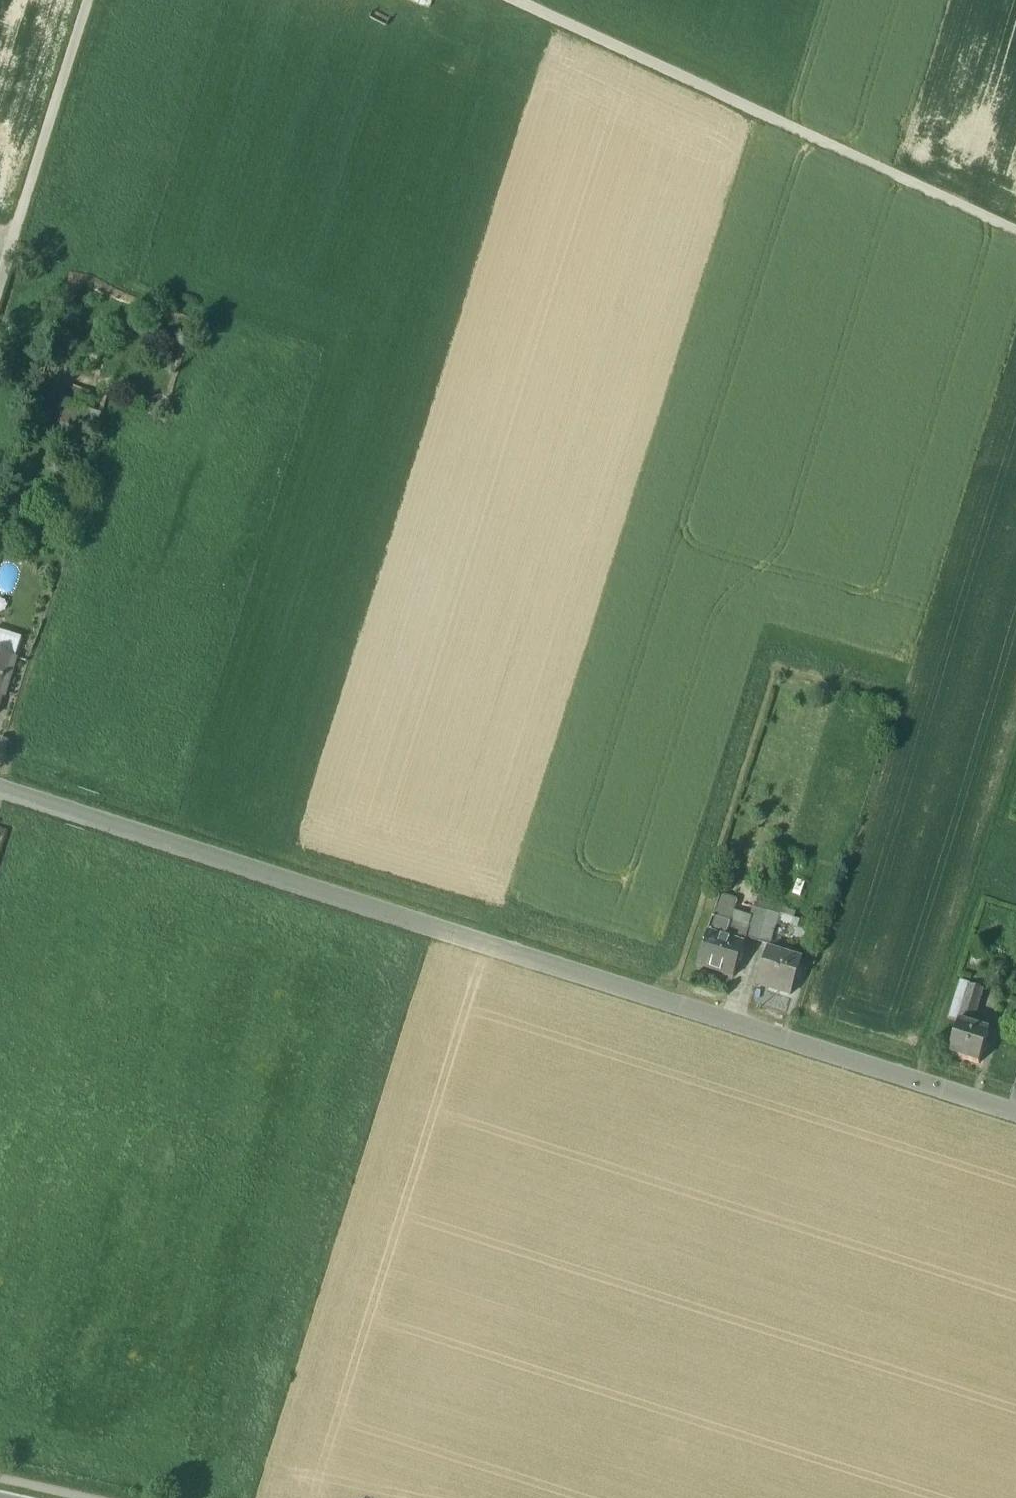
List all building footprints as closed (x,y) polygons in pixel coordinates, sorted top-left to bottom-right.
[(0,633),(0,654),(17,659),(23,640),(0,633)] [(2,697),(5,698),(17,659),(0,654),(0,705),(2,697)] [(748,930),(745,939),(757,943),(767,912),(755,909),(751,918),(748,930)] [(767,912),(757,943),(769,947),(779,916),(767,912)] [(751,918),(735,913),(732,925),(748,930),(751,918)] [(726,922),(713,918),(708,933),(721,938),(726,922)] [(748,930),(732,925),(726,922),(721,938),(743,945),(745,939),(748,930)] [(721,938),(708,933),(697,966),(734,978),(744,945),(721,938)] [(802,961),(767,951),(756,985),(791,996),(802,961)] [(959,981),(947,1019),(958,1022),(970,986),(970,984),(959,981)] [(982,990),(970,986),(958,1022),(971,1026),(982,990)] [(971,1026),(958,1022),(948,1055),(979,1064),(989,1032),(971,1026)]
